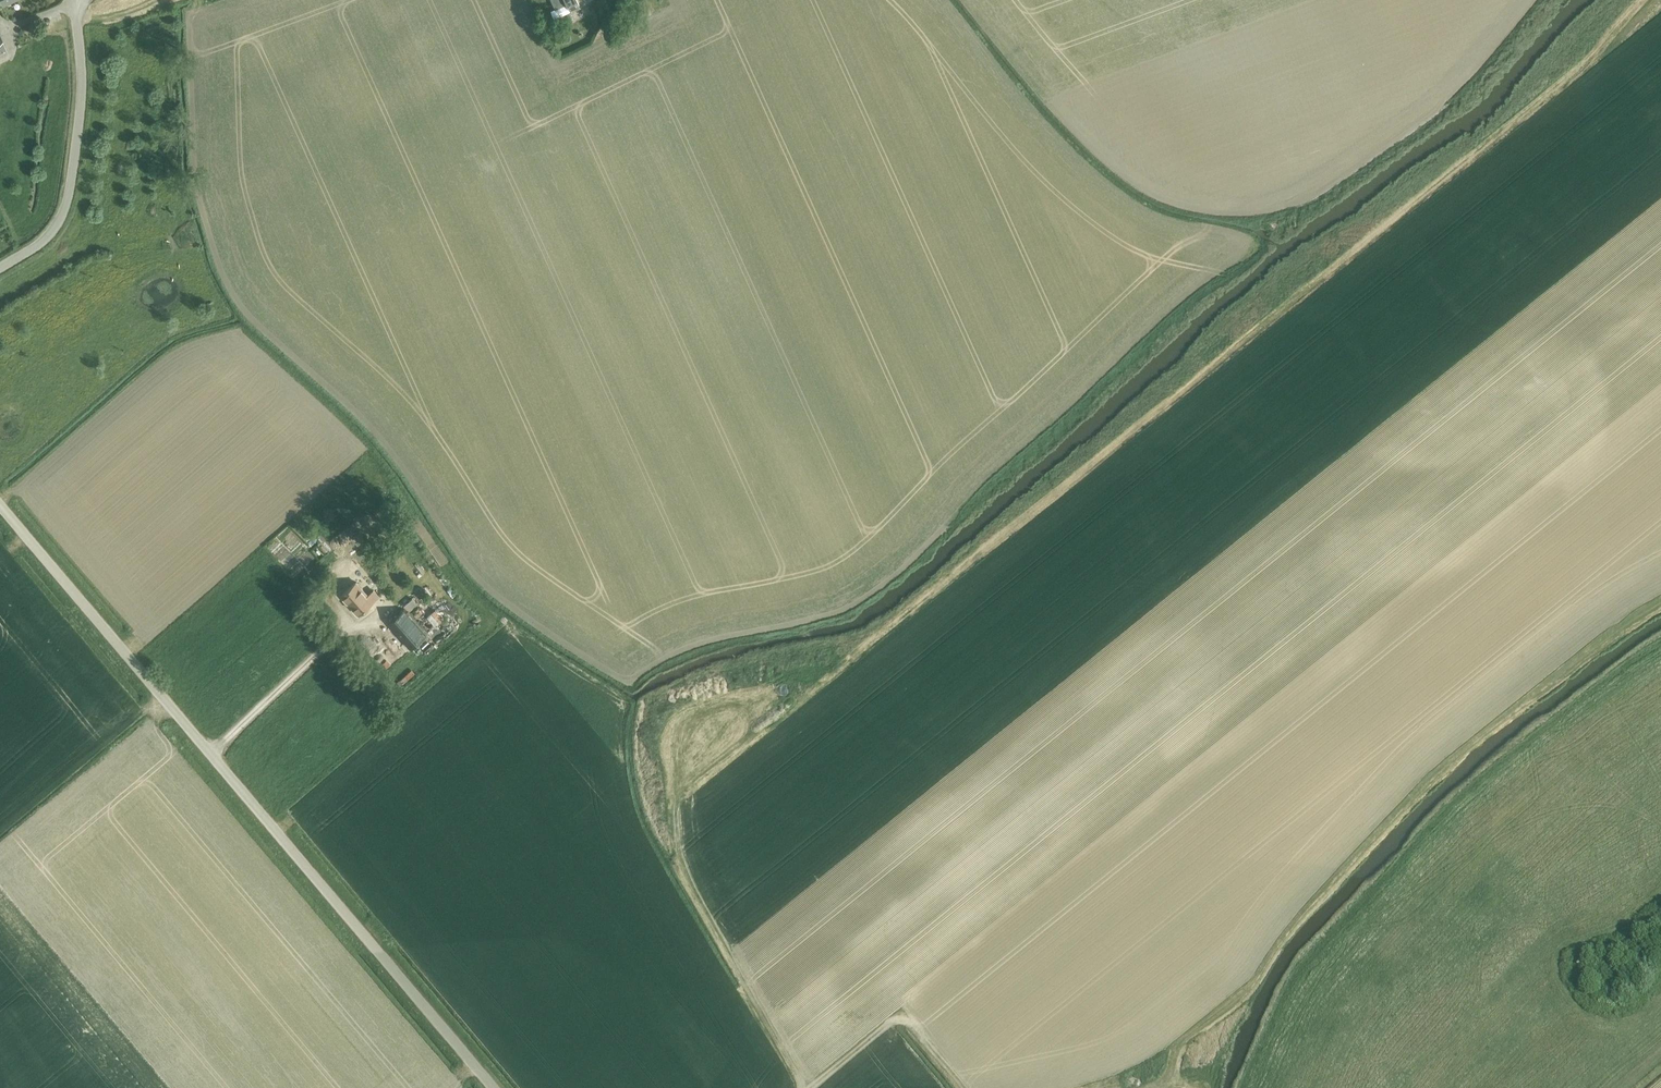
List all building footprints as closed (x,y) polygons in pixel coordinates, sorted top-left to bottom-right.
[(579,5),(577,0),(559,0),(559,1),(560,3),(562,4),(565,4),(566,3),(567,3),(570,9),(571,9),(572,12),(580,8),(579,5)] [(357,582),(342,595),(359,614),(373,601),(374,600),(379,596),(374,590),(368,595),(357,582)] [(404,605),(410,612),(418,604),(412,598),(404,605)] [(387,623),(410,648),(425,634),(403,609),(387,623)] [(474,615),(475,623),(488,621),(487,613),(474,615)]
